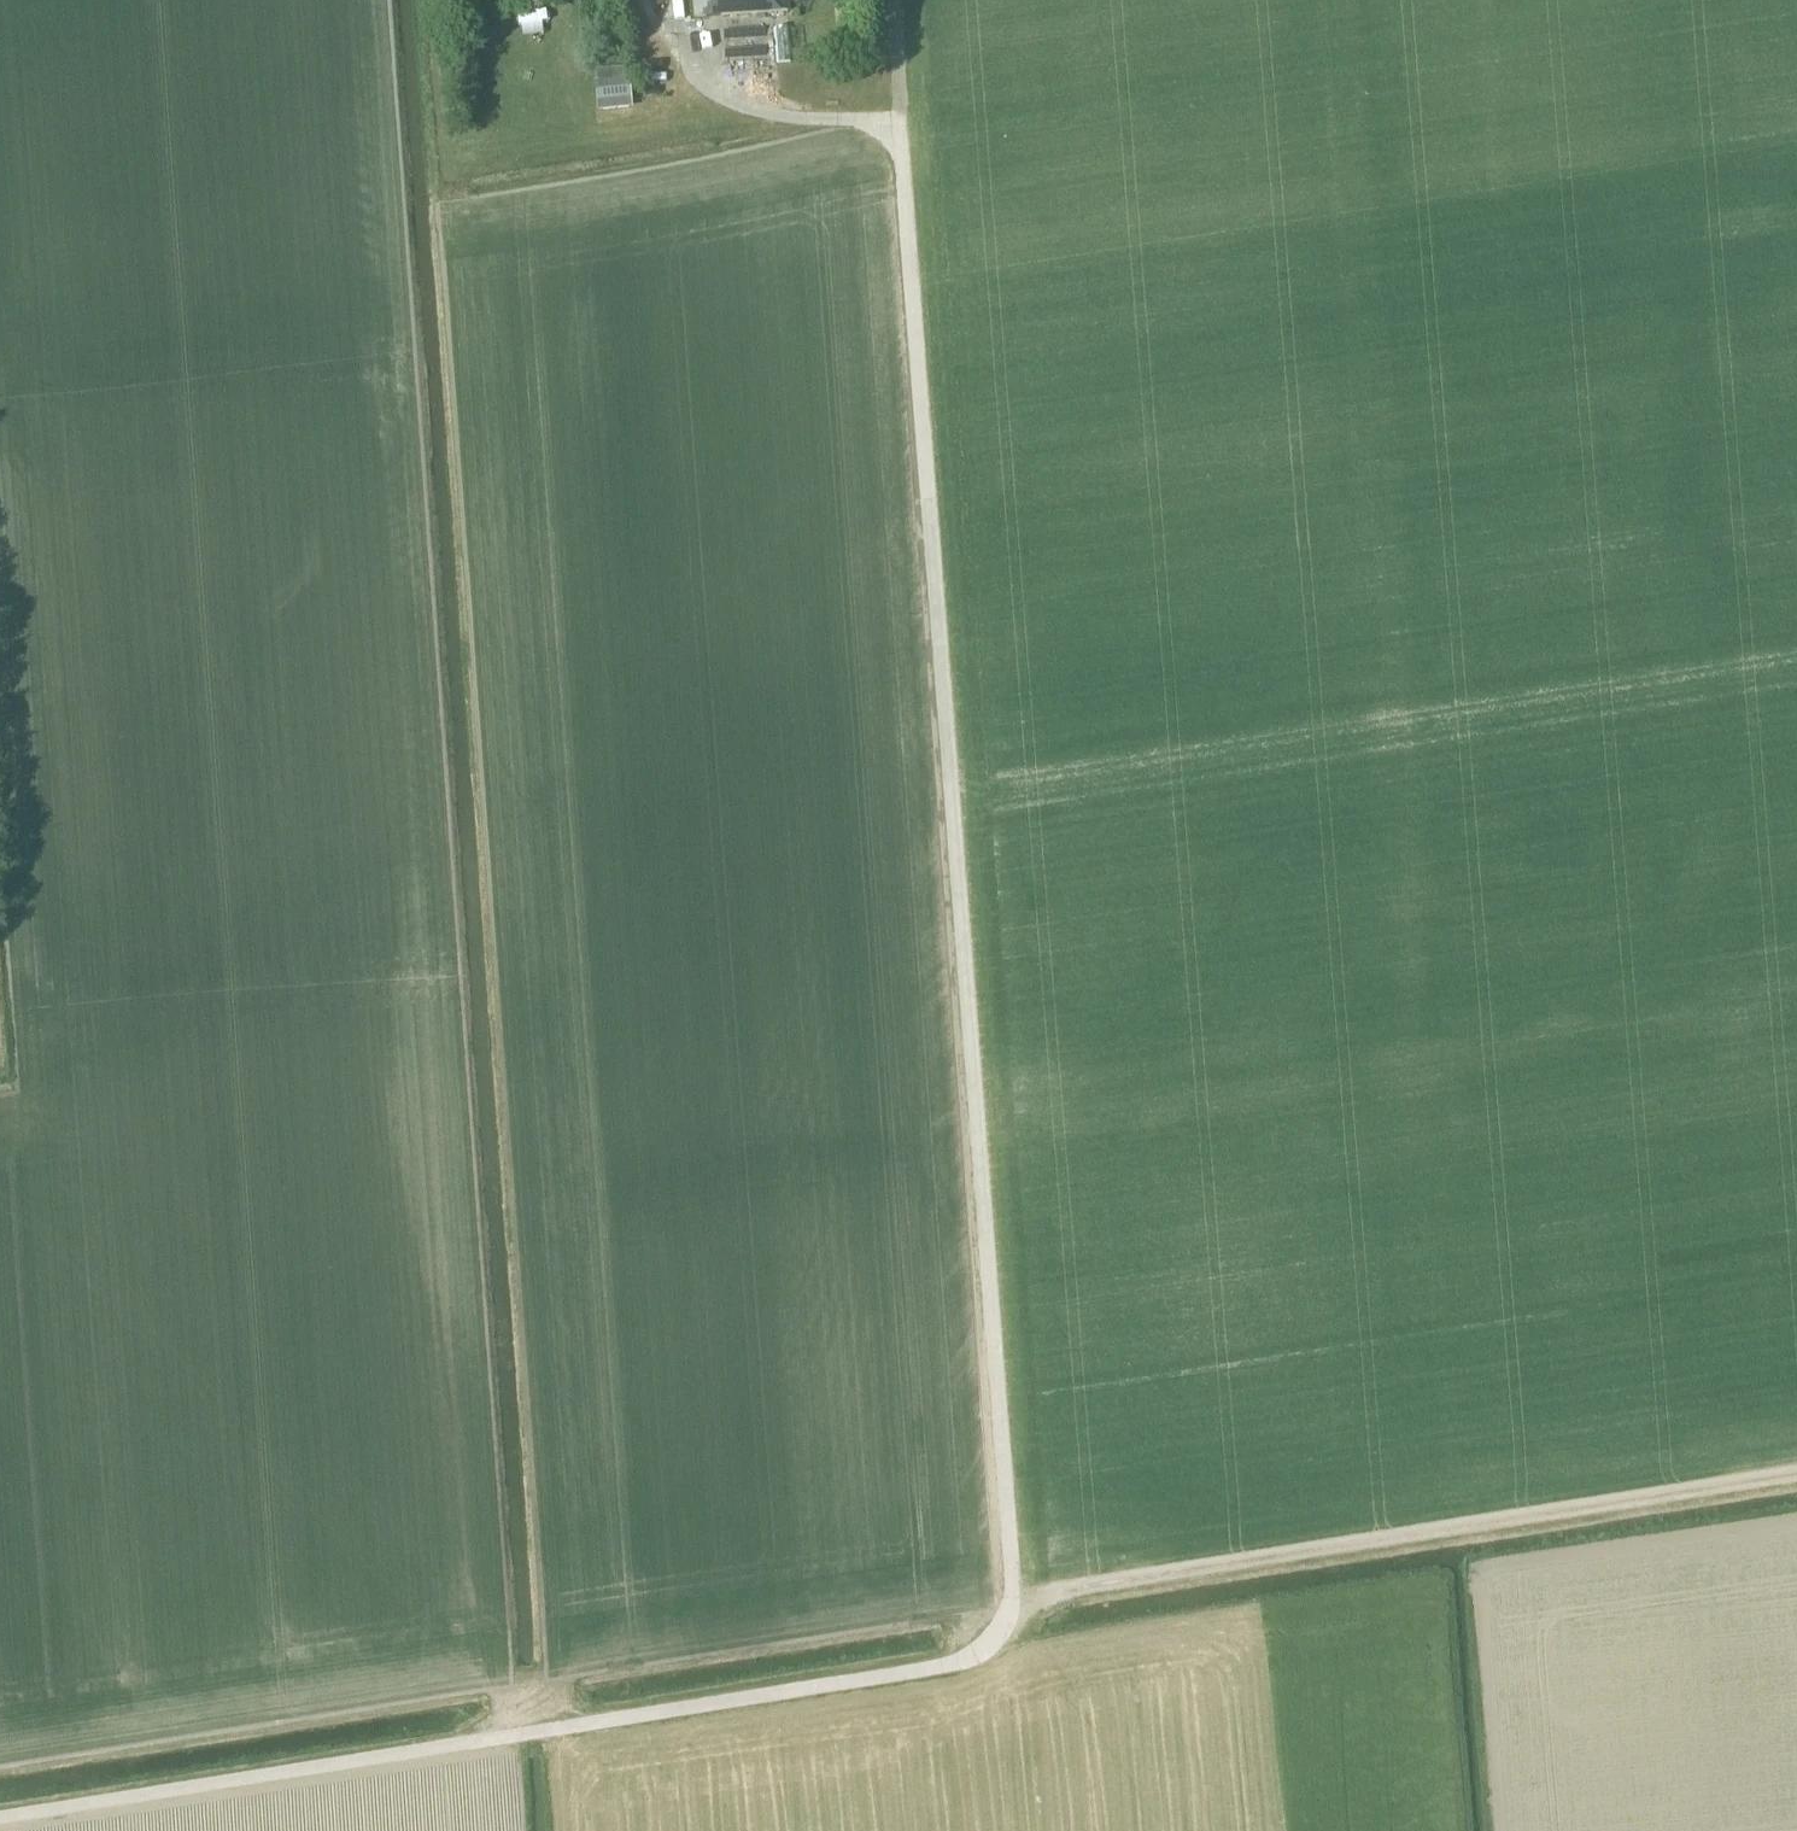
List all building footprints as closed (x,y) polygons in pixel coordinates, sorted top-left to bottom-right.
[(695,18),(787,12),(786,0),(693,0),(695,18)] [(628,101),(626,79),(625,68),(595,71),(599,104),(628,101)]
